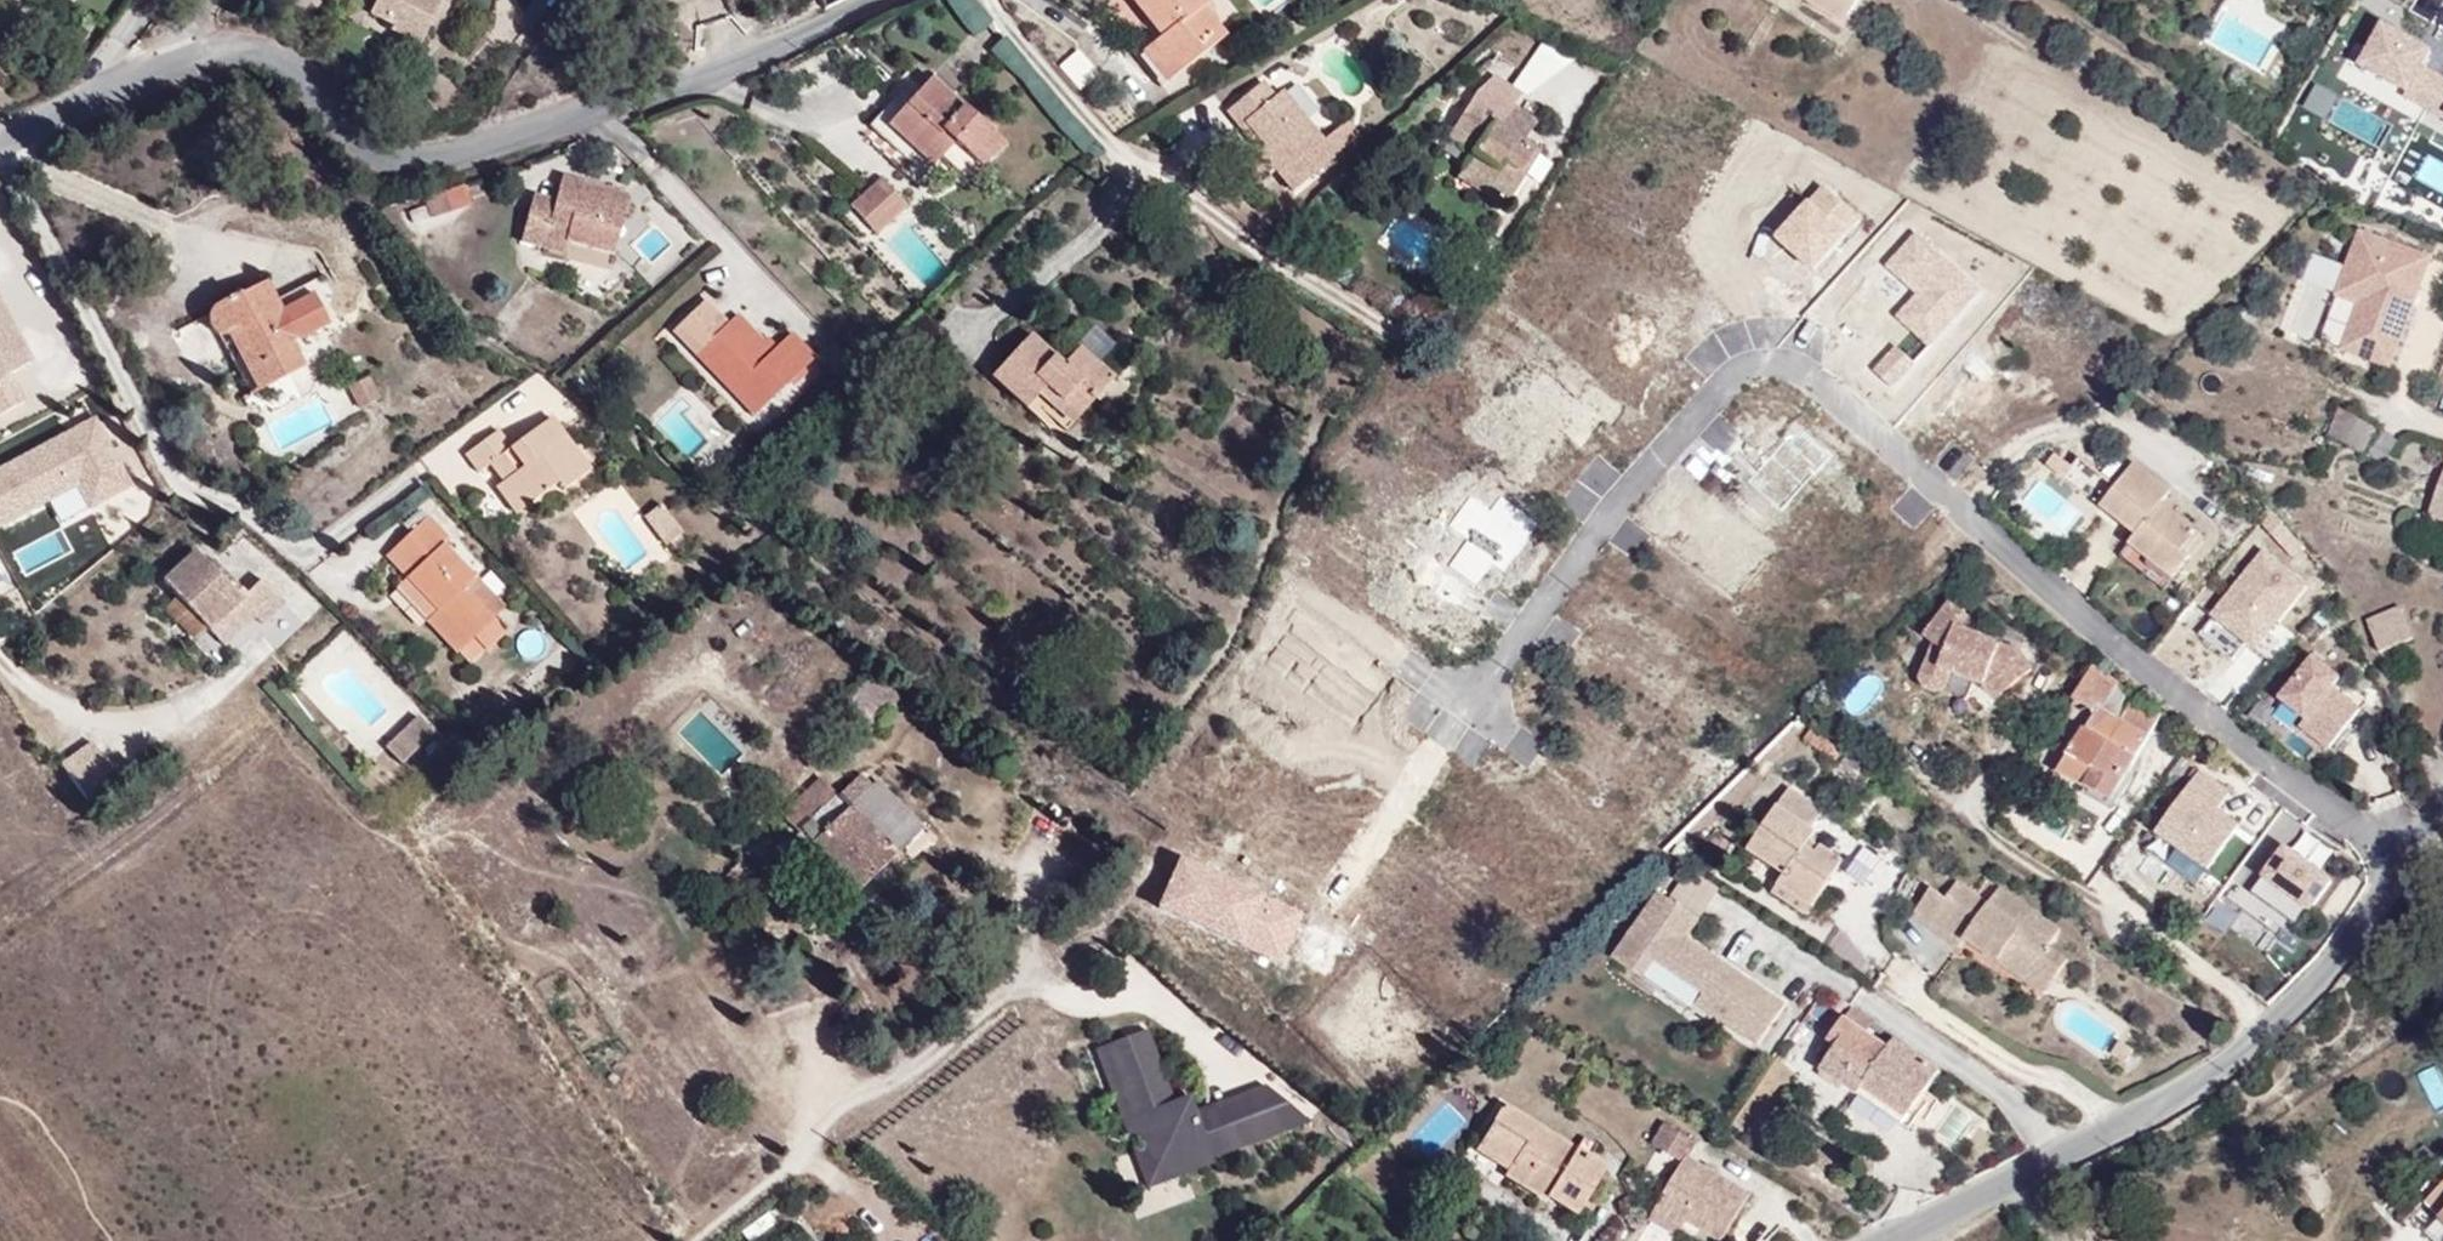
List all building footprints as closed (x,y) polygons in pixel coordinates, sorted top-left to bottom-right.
[(62,0),(57,11),(73,18),(78,7),(62,0)] [(461,0),(387,0),(377,17),(400,30),(394,41),(425,60),(461,0)] [(990,18),(965,0),(939,0),(933,9),(976,38),(990,18)] [(1215,29),(1192,1),(1192,0),(1132,0),(1153,27),(1141,37),(1166,69),(1215,29)] [(1813,8),(1819,1),(1839,15),(1850,0),(1802,0),(1813,8)] [(1959,0),(1940,0),(1953,8),(1959,0)] [(1839,15),(1819,1),(1813,8),(1833,22),(1839,15)] [(1166,69),(1141,37),(1153,27),(1145,17),(1115,41),(1149,83),(1166,69)] [(1533,46),(1511,88),(1533,100),(1555,58),(1533,46)] [(1006,140),(958,83),(950,89),(936,73),(933,76),(924,65),(863,116),(904,164),(924,147),(954,184),(1006,140)] [(958,83),(944,66),(936,73),(950,89),(958,83)] [(1212,115),(1225,130),(1235,122),(1257,148),(1247,157),(1279,195),(1345,138),(1333,124),(1309,144),(1268,94),(1260,100),(1247,85),(1212,115)] [(1503,166),(1518,141),(1513,138),(1525,117),(1490,97),(1485,106),(1455,88),(1429,134),(1458,150),(1443,177),(1477,197),(1482,186),(1502,198),(1516,173),(1503,166)] [(1225,130),(1247,157),(1257,148),(1235,122),(1225,130)] [(1516,173),(1530,149),(1518,141),(1503,166),(1516,173)] [(603,248),(619,185),(551,168),(546,190),(541,208),(517,202),(507,238),(530,244),(533,230),(563,237),(603,248)] [(872,173),(839,201),(863,229),(896,202),(872,173)] [(541,208),(546,190),(521,184),(517,202),(541,208)] [(448,213),(442,190),(413,198),(415,205),(402,209),(406,225),(448,213)] [(2424,243),(2353,218),(2329,289),(2352,297),(2335,344),(2383,360),(2406,295),(2401,294),(2404,286),(2409,287),(2424,243)] [(560,251),(563,237),(533,230),(530,244),(560,251)] [(603,248),(563,237),(560,251),(599,261),(603,248)] [(274,301),(267,304),(264,299),(255,280),(198,310),(197,324),(200,329),(207,334),(216,335),(222,332),(251,388),(293,366),(280,342),(327,318),(306,278),(272,296),(274,301)] [(757,413),(821,351),(794,323),(773,345),(752,324),(742,335),(724,317),(700,293),(669,324),(757,413)] [(274,301),(272,296),(264,299),(267,304),(274,301)] [(752,324),(735,306),(724,317),(742,335),(752,324)] [(0,316),(0,378),(26,364),(0,316)] [(1059,426),(1108,378),(1071,340),(1054,356),(1029,330),(984,374),(1019,410),(1031,398),(1059,426)] [(1563,460),(1598,419),(1566,393),(1571,387),(1532,355),(1478,420),(1491,430),(1505,412),(1563,460)] [(366,379),(348,391),(361,411),(379,399),(366,379)] [(2360,421),(2331,411),(2322,436),(2350,447),(2360,421)] [(557,492),(586,468),(542,415),(517,435),(524,444),(512,454),(505,445),(491,428),(457,455),(472,474),(484,465),(497,482),(519,508),(550,483),(557,492)] [(0,467),(0,562),(14,594),(162,530),(112,418),(0,467)] [(2378,424),(2365,450),(2383,459),(2396,433),(2378,424)] [(512,454),(524,444),(517,435),(505,445),(512,454)] [(2028,460),(2046,474),(2054,463),(2035,449),(2028,460)] [(2438,455),(2427,499),(2442,503),(2442,456),(2438,455)] [(2154,486),(2117,458),(2082,500),(2120,527),(2108,543),(2154,576),(2188,529),(2145,498),(2154,486)] [(519,508),(497,482),(489,488),(511,515),(519,508)] [(2427,499),(2414,504),(2442,523),(2442,503),(2427,499)] [(674,538),(684,531),(685,530),(664,501),(649,513),(670,542),(674,538)] [(489,618),(461,588),(471,579),(439,545),(445,540),(421,515),(385,548),(406,571),(398,579),(388,589),(451,656),(453,654),(469,638),(481,650),(483,652),(503,633),(489,618)] [(689,539),(684,531),(674,538),(680,545),(689,539)] [(406,571),(385,548),(377,556),(398,579),(406,571)] [(190,555),(157,586),(217,651),(249,621),(255,628),(278,606),(256,583),(239,598),(234,592),(208,564),(203,569),(190,555)] [(2252,557),(2203,620),(2237,645),(2246,652),(2261,633),(2254,628),(2260,621),(2266,626),(2294,589),(2252,557)] [(234,592),(239,598),(256,583),(251,577),(234,592)] [(461,588),(489,618),(499,608),(471,579),(461,588)] [(1972,619),(1949,603),(1926,638),(1934,644),(1923,674),(1946,683),(1950,673),(1985,685),(1996,699),(2035,669),(2019,651),(1963,629),(1972,619)] [(2403,633),(2392,607),(2358,622),(2369,648),(2403,633)] [(2237,645),(2203,620),(2189,638),(2223,664),(2237,645)] [(2254,628),(2261,633),(2266,626),(2260,621),(2254,628)] [(464,666),(481,650),(469,638),(453,654),(464,666)] [(2329,680),(2302,660),(2270,703),(2295,722),(2290,729),(2320,751),(2350,712),(2322,690),(2329,680)] [(2102,798),(2152,713),(2085,663),(2066,696),(2081,706),(2055,750),(2083,767),(2075,781),(2102,798)] [(415,716),(382,752),(403,771),(436,735),(415,716)] [(1802,741),(1833,758),(1841,745),(1810,727),(1802,741)] [(60,758),(84,793),(116,771),(92,736),(60,758)] [(2083,767),(2059,752),(2050,767),(2075,781),(2083,767)] [(852,894),(923,828),(876,778),(870,783),(858,769),(788,834),(782,828),(771,839),(777,845),(768,853),(784,870),(808,848),(852,894)] [(2153,829),(2205,867),(2236,824),(2214,808),(2226,791),(2196,769),(2153,829)] [(1833,850),(1804,830),(1809,822),(1801,817),(1812,799),(1778,776),(1736,838),(1772,863),(1761,879),(1797,903),(1833,850)] [(2327,879),(2280,845),(2246,890),(2293,925),(2327,879)] [(2044,950),(2055,934),(1997,892),(1985,908),(1955,886),(1944,900),(1926,926),(1957,948),(1963,939),(1970,929),(1980,937),(1973,946),(2020,981),(2031,966),(2051,981),(2063,963),(2044,950)] [(1911,915),(1926,926),(1944,900),(1929,890),(1911,915)] [(1755,1046),(1788,1002),(1695,936),(1703,925),(1659,894),(1615,956),(1641,975),(1655,956),(1704,991),(1695,1004),(1755,1046)] [(1963,939),(1973,946),(1980,937),(1970,929),(1963,939)] [(2040,995),(2051,981),(2031,966),(2020,981),(2040,995)] [(1899,1105),(1929,1059),(1882,1029),(1878,1035),(1830,1005),(1816,1027),(1825,1032),(1807,1061),(1848,1087),(1855,1076),(1899,1105)] [(1118,1112),(1110,1115),(1108,1116),(1116,1137),(1118,1137),(1128,1133),(1140,1168),(1169,1163),(1171,1168),(1172,1170),(1201,1159),(1199,1154),(1210,1150),(1201,1126),(1190,1130),(1180,1125),(1185,1114),(1182,1108),(1176,1091),(1160,1097),(1134,1025),(1091,1040),(1118,1112)] [(1118,1112),(1091,1040),(1084,1043),(1110,1115),(1118,1112)] [(1892,1115),(1899,1105),(1855,1076),(1848,1087),(1892,1115)] [(1201,1126),(1210,1150),(1248,1136),(1236,1102),(1253,1082),(1182,1108),(1185,1114),(1180,1125),(1190,1130),(1201,1126)] [(1236,1102),(1248,1136),(1298,1118),(1253,1082),(1236,1102)] [(1948,1146),(1966,1117),(1944,1102),(1925,1131),(1948,1146)] [(1598,1165),(1497,1104),(1466,1153),(1499,1173),(1496,1178),(1535,1202),(1538,1196),(1568,1214),(1598,1165)] [(1722,1239),(1753,1186),(1694,1152),(1701,1140),(1668,1121),(1654,1146),(1679,1161),(1650,1210),(1684,1230),(1690,1220),(1722,1239)] [(1128,1133),(1118,1137),(1134,1181),(1139,1180),(1171,1168),(1169,1163),(1140,1168),(1128,1133)] [(2429,1221),(2442,1234),(2442,1206),(2429,1221)]
